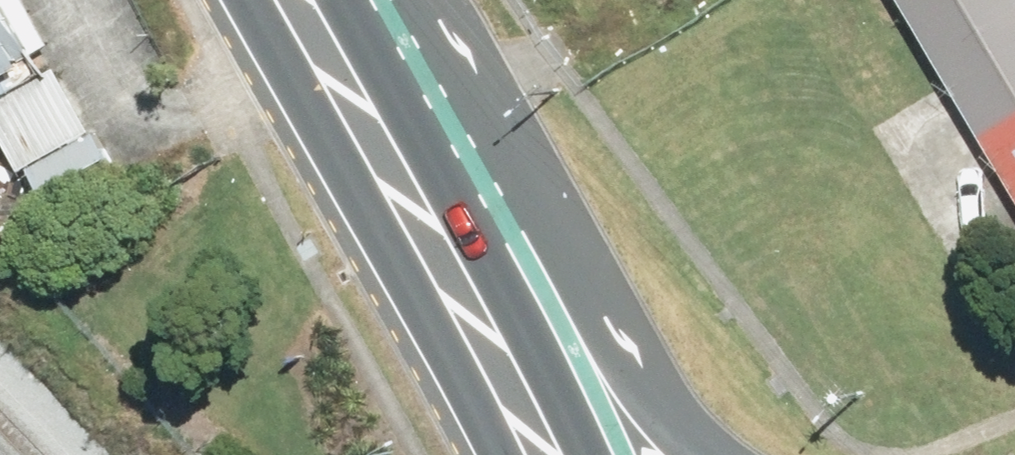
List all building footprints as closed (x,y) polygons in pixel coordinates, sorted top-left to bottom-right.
[(20,0),(0,0),(0,128),(30,185),(4,198),(23,233),(118,181),(20,0)] [(1014,198),(1014,0),(894,0),(1014,198)]
